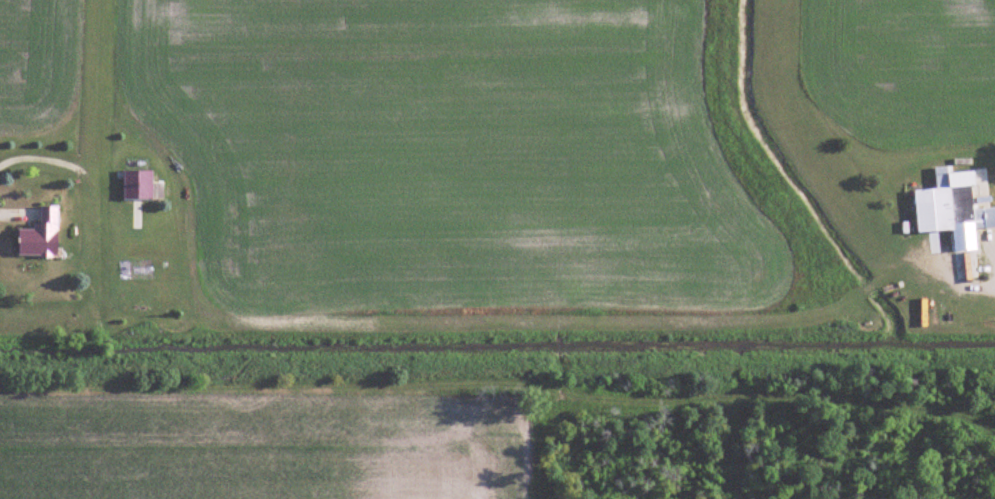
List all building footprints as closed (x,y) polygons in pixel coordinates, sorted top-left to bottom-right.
[(954,231),(956,252),(978,250),(977,230),(994,228),(994,206),(989,207),(987,170),(949,173),(949,167),(936,168),(937,189),(916,190),(919,233),(954,231)] [(160,201),(160,186),(155,186),(155,171),(124,171),(124,201),(160,201)] [(59,257),(60,206),(41,206),(41,223),(34,223),(34,229),(20,229),(20,257),(59,257)]
